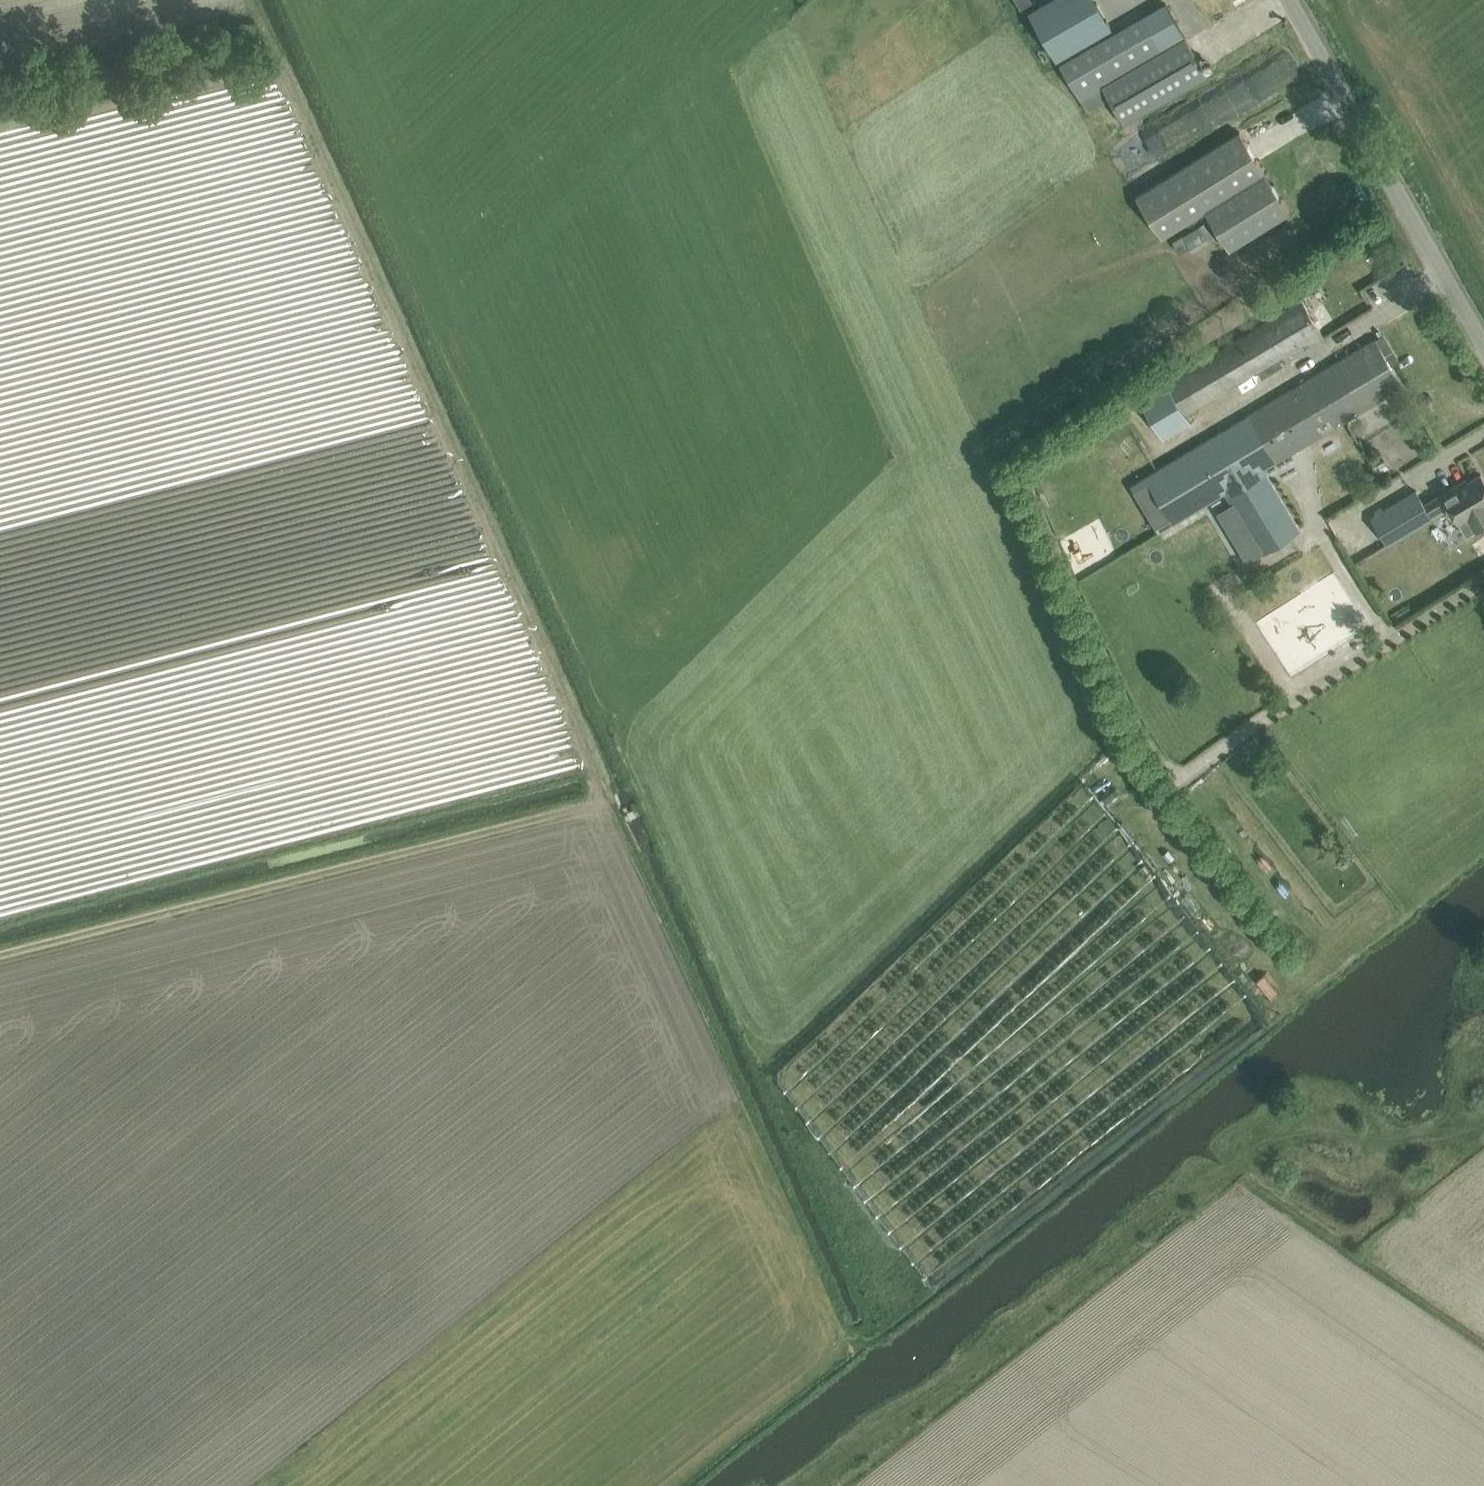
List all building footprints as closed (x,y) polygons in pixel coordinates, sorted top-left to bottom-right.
[(1032,12),(1059,59),(1112,28),(1097,0),(1052,0),(1032,12)] [(1124,121),(1206,74),(1165,3),(1061,63),(1081,98),(1104,85),(1124,121)] [(1162,236),(1206,208),(1231,248),(1288,210),(1240,131),(1137,195),(1162,236)] [(1401,267),(1365,285),(1373,302),(1409,285),(1401,267)] [(1140,397),(1164,437),(1191,421),(1186,412),(1257,369),(1262,377),(1283,365),(1278,357),(1321,331),(1302,300),(1140,397)] [(1376,338),(1145,475),(1173,522),(1225,492),(1261,552),(1300,530),(1263,468),(1403,385),(1376,338)] [(1174,350),(1158,360),(1168,376),(1184,365),(1174,350)] [(1442,493),(1450,508),(1458,521),(1467,515),(1475,529),(1483,524),(1483,478),(1481,473),(1469,481),(1467,478),(1442,493)] [(1416,489),(1371,516),(1388,545),(1433,518),(1425,504),(1416,489)]
